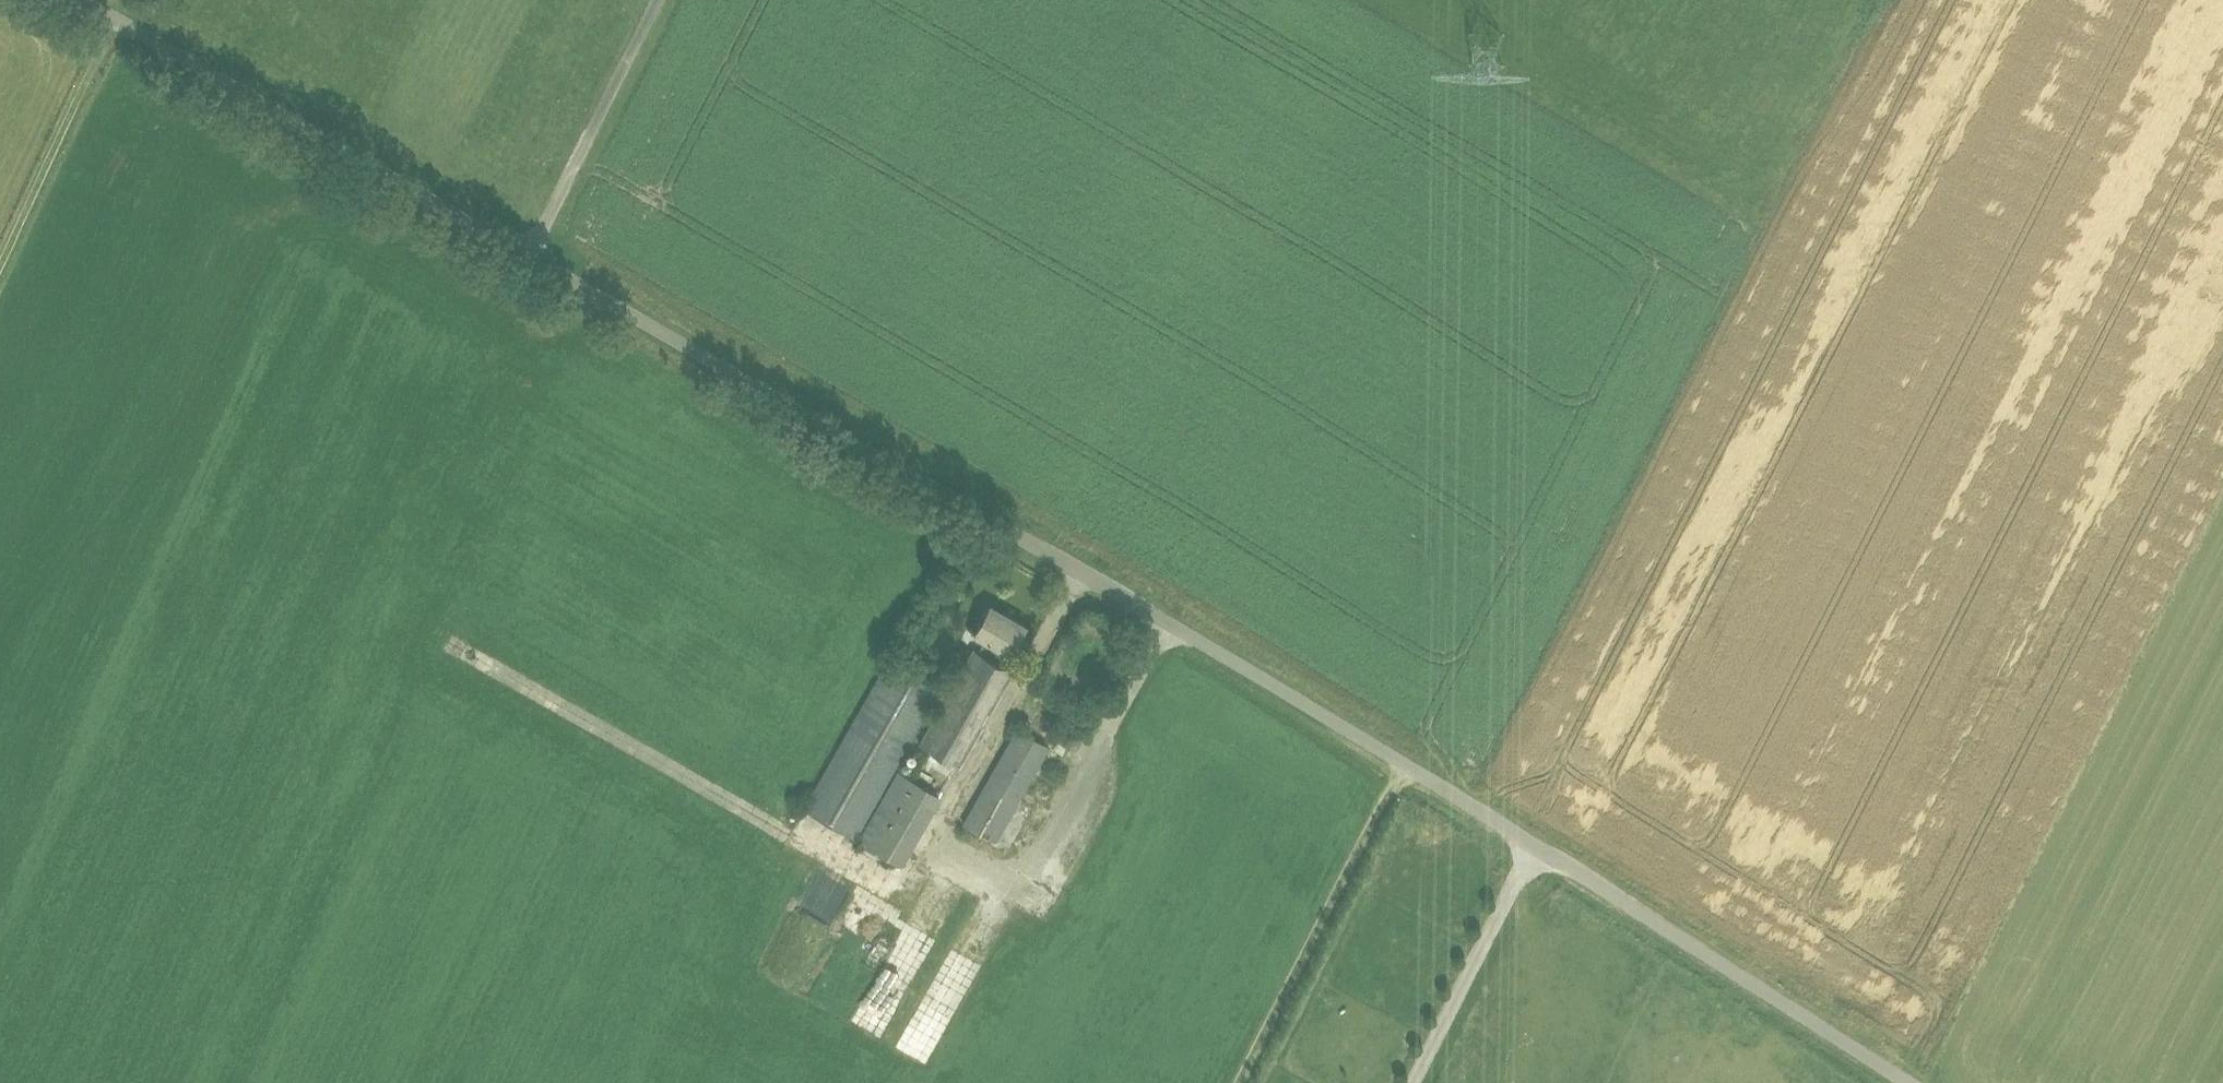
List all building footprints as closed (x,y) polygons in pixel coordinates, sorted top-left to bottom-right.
[(158,9),(163,1),(161,0),(154,0),(151,5),(158,9)] [(1026,626),(991,605),(974,633),(985,639),(979,651),(974,648),(948,694),(890,660),(805,809),(854,837),(932,701),(941,707),(920,744),(960,766),(983,726),(977,723),(984,710),(990,713),(1020,658),(1010,652),(1026,626)] [(1017,730),(963,825),(995,843),(1049,748),(1043,745),(1068,701),(1033,682),(1009,725),(1017,730)] [(862,1021),(892,1038),(952,932),(953,932),(982,881),(968,873),(969,871),(961,866),(941,900),(914,885),(901,907),(921,919),(862,1021)] [(867,909),(859,935),(904,949),(912,923),(867,909)] [(939,984),(909,1051),(937,1064),(956,1021),(955,1020),(966,995),(939,984)]
